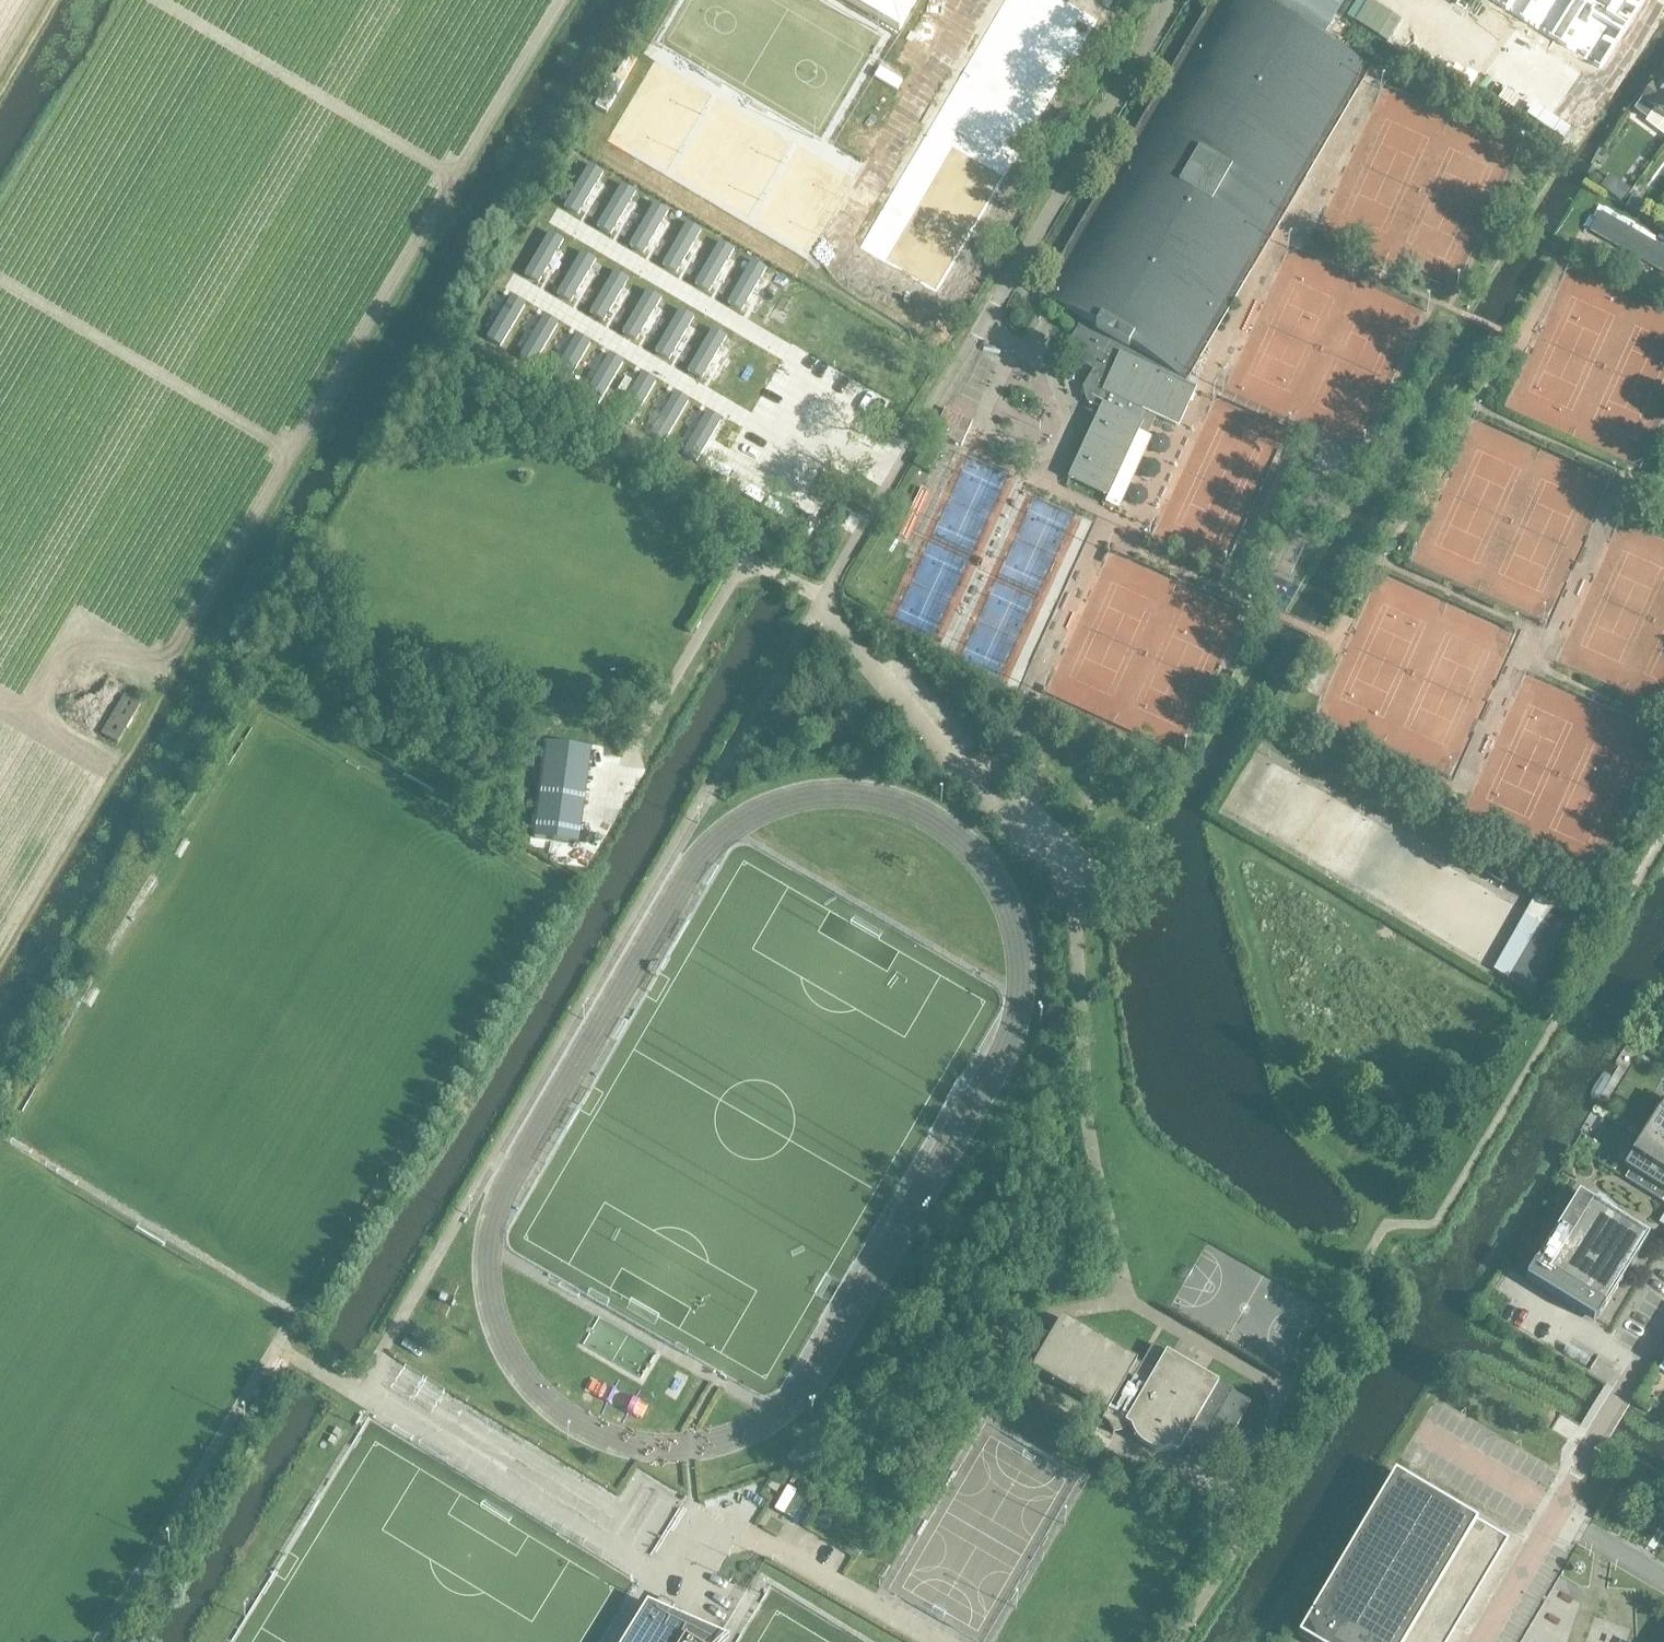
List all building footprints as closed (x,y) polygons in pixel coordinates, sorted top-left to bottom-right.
[(899,32),(918,0),(845,0),(899,32)] [(859,247),(937,293),(1097,19),(1065,0),(1004,0),(954,85),(929,127),(929,128),(859,247)] [(1038,294),(1081,320),(1075,330),(1068,343),(1073,358),(1073,359),(1092,370),(1082,389),(1085,401),(1086,402),(1100,409),(1094,421),(1071,474),(1069,477),(1106,494),(1107,493),(1139,422),(1149,426),(1154,415),(1176,425),(1193,387),(1185,384),(1217,330),(1370,69),(1253,0),(1211,0),(1038,294)] [(1325,32),(1344,0),(1272,0),(1325,32)] [(1643,0),(1480,0),(1462,28),(1538,76),(1549,59),(1589,85),(1643,0)] [(1657,88),(1652,85),(1634,109),(1647,119),(1654,109),(1663,116),(1663,78),(1657,88)] [(576,210),(601,169),(586,160),(562,202),(576,210)] [(1623,201),(1631,191),(1612,176),(1604,186),(1623,201)] [(609,230),(633,188),(619,180),(595,221),(609,230)] [(642,249),(666,207),(652,199),(628,241),(642,249)] [(1625,225),(1600,211),(1589,231),(1663,274),(1663,248),(1625,225)] [(675,268),(699,226),(685,218),(661,260),(675,268)] [(536,278),(561,237),(547,228),(522,270),(536,278)] [(708,287),(732,246),(718,237),(694,279),(708,287)] [(569,298),(594,256),(580,248),(555,289),(569,298)] [(741,307),(765,265),(751,257),(727,298),(741,307)] [(602,317),(626,275),(612,267),(588,309),(602,317)] [(635,336),(659,294),(645,286),(621,328),(635,336)] [(496,347),(521,305),(507,297),(482,338),(496,347)] [(668,355),(692,314),(678,306),(654,347),(668,355)] [(529,366),(554,324),(540,316),(515,358),(529,366)] [(701,375),(725,333),(711,325),(687,366),(701,375)] [(562,385),(587,343),(573,335),(548,377),(562,385)] [(595,404),(620,363),(606,354),(581,396),(595,404)] [(628,424),(652,382),(638,374),(614,415),(628,424)] [(661,443),(685,401),(671,393),(647,435),(661,443)] [(944,409),(938,422),(966,435),(972,421),(944,409)] [(694,462),(718,420),(704,412),(680,454),(694,462)] [(961,446),(966,435),(945,426),(940,437),(961,446)] [(860,579),(856,582),(856,587),(862,595),(867,595),(871,592),(872,586),(866,579),(860,579)] [(124,693),(104,729),(120,738),(140,702),(124,693)] [(588,750),(547,744),(543,774),(584,780),(588,750)] [(1486,874),(1503,884),(1511,871),(1494,861),(1486,874)] [(1532,993),(1565,939),(1576,920),(1553,906),(1509,979),(1532,993)] [(1663,1146),(1663,1102),(1644,1133),(1663,1146)] [(1644,1133),(1623,1167),(1663,1192),(1663,1146),(1644,1133)] [(1579,1193),(1527,1276),(1597,1320),(1649,1236),(1579,1193)] [(1232,1391),(1168,1353),(1153,1344),(1141,1364),(1061,1318),(1032,1369),(1105,1412),(1102,1419),(1104,1420),(1106,1421),(1107,1422),(1109,1424),(1110,1427),(1111,1428),(1112,1431),(1113,1433),(1114,1433),(1113,1428),(1125,1423),(1131,1427),(1132,1430),(1134,1434),(1135,1437),(1136,1438),(1139,1441),(1141,1444),(1144,1446),(1146,1447),(1149,1448),(1152,1450),(1156,1451),(1159,1451),(1163,1452),(1166,1451),(1168,1451),(1172,1450),(1187,1460),(1189,1460),(1189,1458),(1189,1456),(1190,1454),(1190,1452),(1191,1450),(1192,1448),(1193,1446),(1217,1459),(1250,1403),(1231,1391),(1232,1391)] [(1310,1641),(1448,1641),(1508,1540),(1395,1472),(1298,1635),(1310,1641)] [(729,1638),(670,1613),(675,1605),(661,1596),(654,1606),(647,1603),(623,1641),(725,1641),(729,1638)]
